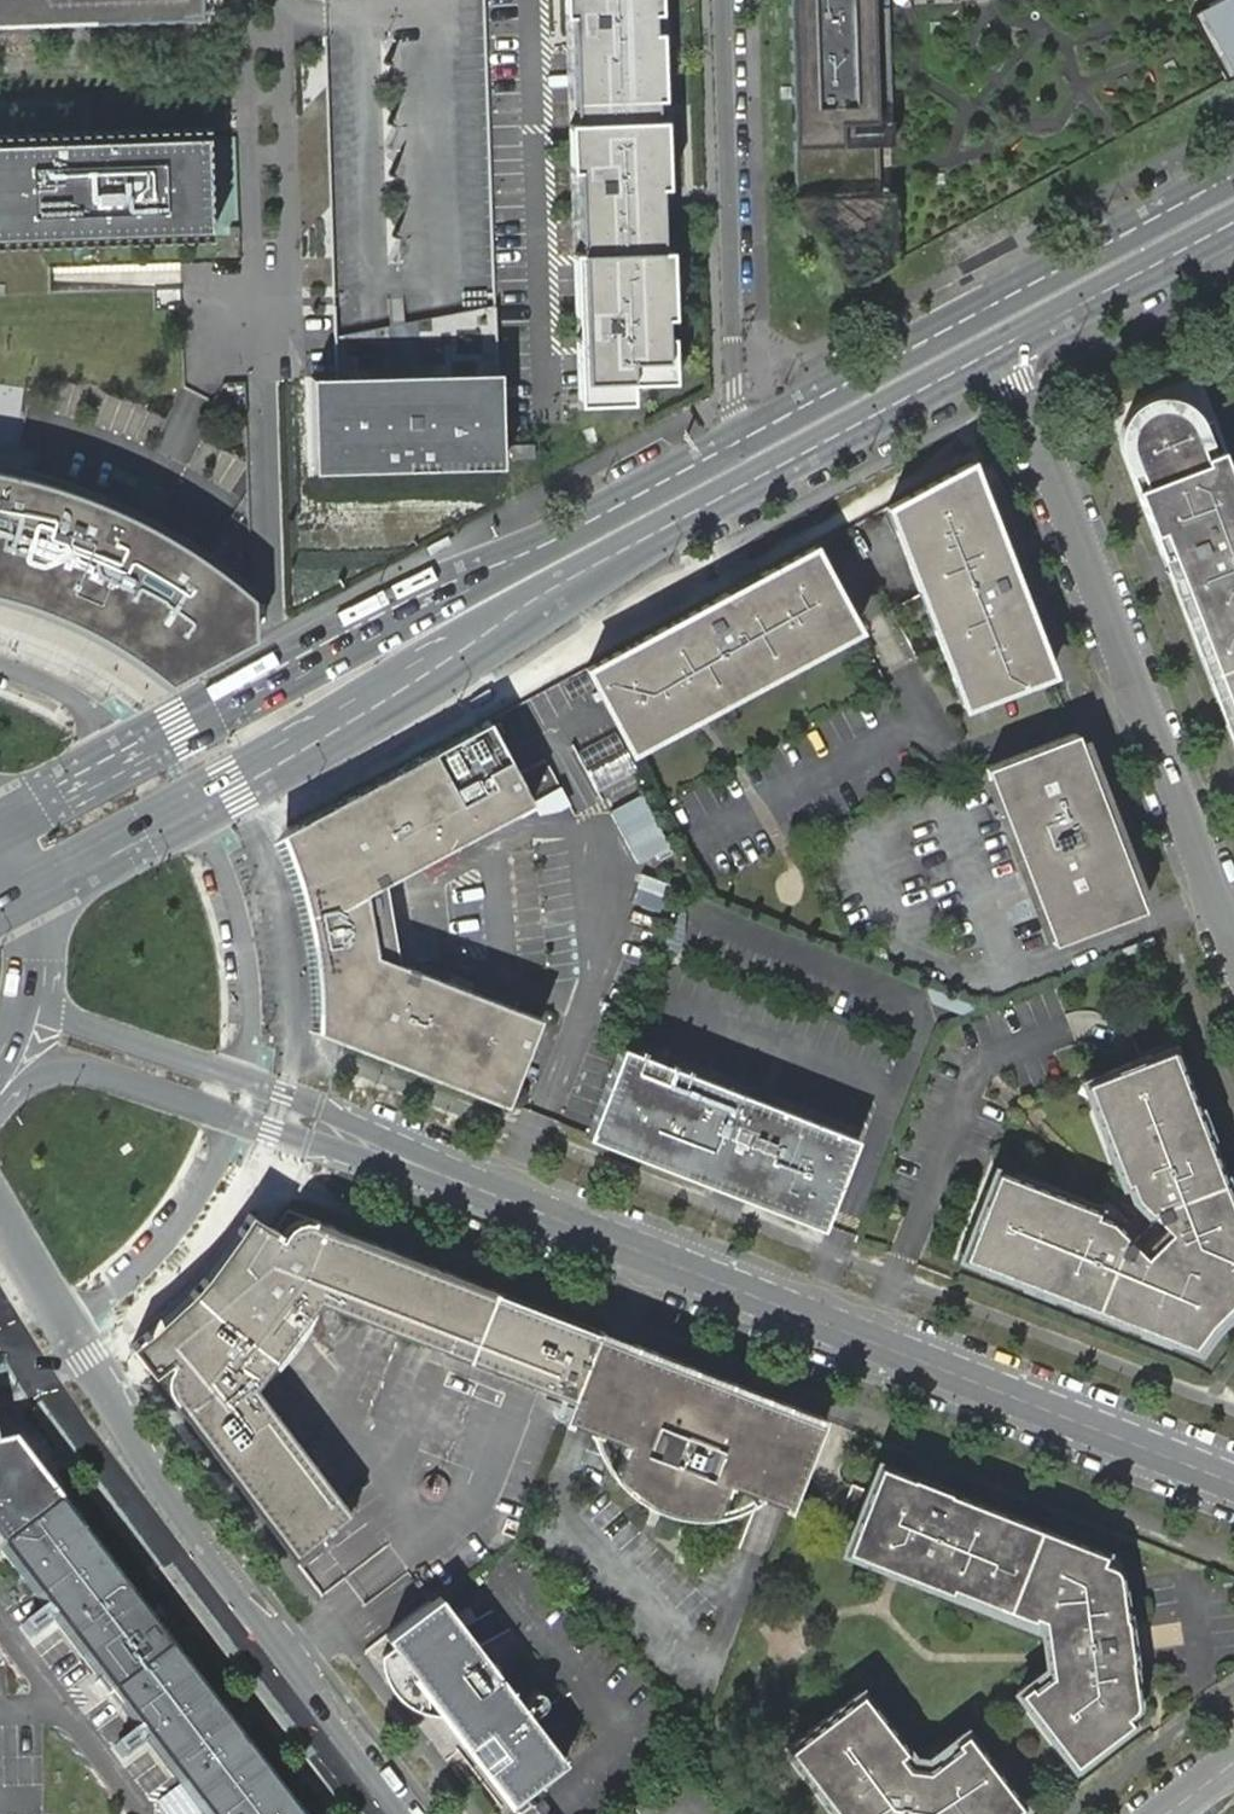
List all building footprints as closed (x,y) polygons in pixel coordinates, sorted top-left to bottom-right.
[(199,0),(0,0),(0,26),(199,19),(199,0)] [(563,17),(571,17),(575,125),(567,126),(569,171),(576,171),(579,252),(571,252),(574,320),(581,320),(582,335),(574,336),(577,405),(630,402),(629,382),(672,381),(670,337),(663,337),(663,316),(670,316),(668,250),(661,251),(659,187),(666,187),(664,121),(657,121),(656,99),(663,99),(661,34),(654,34),(653,13),(660,13),(660,0),(562,0),(563,17)] [(795,195),(879,192),(878,145),(892,145),(887,8),(872,9),(872,0),(789,0),(795,195)] [(1208,4),(1191,13),(1226,78),(1233,74),(1233,0),(1215,0),(1208,4)] [(207,130),(93,134),(28,136),(0,137),(0,246),(210,239),(207,130)] [(835,268),(888,257),(875,196),(822,207),(835,268)] [(315,469),(502,465),(500,371),(338,375),(313,375),(315,469)] [(1213,420),(1201,424),(1200,421),(1197,415),(1192,409),(1185,404),(1176,399),(1169,397),(1160,397),(1151,399),(1143,402),(1136,406),(1131,411),(1125,418),(1121,427),(1120,438),(1120,448),(1122,454),(1161,552),(1169,549),(1233,719),(1233,476),(1213,420)] [(512,453),(535,454),(536,436),(512,435),(512,453)] [(969,460),(887,505),(963,704),(1051,671),(969,460)] [(254,639),(252,588),(225,570),(175,540),(139,519),(121,509),(97,498),(65,486),(38,478),(12,472),(0,470),(0,602),(37,612),(51,617),(78,628),(99,638),(133,657),(172,683),(254,639)] [(878,505),(816,539),(862,622),(894,605),(885,589),(857,604),(851,592),(893,569),(885,553),(895,548),(900,557),(905,554),(878,505)] [(857,627),(813,544),(697,607),(586,667),(630,749),(857,627)] [(1161,552),(1233,743),(1233,719),(1169,549),(1161,552)] [(323,1034),(504,1104),(538,1017),(395,962),(384,881),(532,802),(488,719),(287,827),(299,856),(304,875),(311,897),(316,921),(320,944),(323,981),(324,998),(323,1034)] [(1075,733),(984,768),(1052,943),(1142,909),(1131,880),(1075,733)] [(543,792),(557,785),(544,760),(530,767),(543,792)] [(768,1103),(621,1046),(588,1131),(735,1188),(768,1103)] [(959,1256),(1196,1348),(1212,1327),(1224,1314),(1233,1305),(1233,1214),(1170,1047),(1127,1063),(1083,1080),(1122,1181),(1126,1180),(1132,1195),(1147,1209),(1151,1206),(1156,1218),(1143,1230),(1130,1243),(1119,1238),(1123,1233),(1108,1219),(1092,1213),(1094,1208),(993,1169),(959,1256)] [(857,1137),(768,1103),(735,1188),(823,1222),(857,1137)] [(588,1131),(586,1136),(733,1193),(735,1188),(588,1131)] [(735,1188),(733,1193),(821,1228),(823,1222),(735,1188)] [(153,1376),(200,1436),(293,1560),(352,1514),(254,1385),(318,1301),(570,1397),(598,1329),(288,1209),(276,1229),(273,1228),(270,1232),(267,1237),(252,1260),(249,1265),(217,1304),(210,1313),(206,1317),(198,1324),(186,1336),(185,1338),(195,1346),(185,1353),(153,1376)] [(169,1324),(185,1338),(186,1336),(198,1324),(206,1317),(210,1313),(217,1304),(249,1265),(252,1260),(267,1237),(270,1232),(273,1228),(249,1213),(228,1246),(213,1267),(179,1304),(163,1319),(169,1324)] [(185,1338),(169,1324),(163,1319),(160,1322),(130,1345),(147,1368),(165,1354),(182,1340),(185,1338)] [(788,1509),(824,1418),(634,1343),(598,1329),(561,1421),(618,1441),(622,1444),(612,1475),(621,1485),(637,1498),(659,1509),(668,1512),(688,1516),(701,1516),(715,1515),(727,1486),(788,1509)] [(147,1368),(153,1376),(185,1353),(195,1346),(185,1338),(182,1340),(165,1354),(147,1368)] [(16,1570),(149,1745),(201,1813),(290,1813),(292,1812),(240,1743),(73,1525),(62,1510),(47,1491),(22,1458),(12,1445),(4,1448),(0,1450),(0,1551),(16,1570)] [(1099,1560),(1102,1551),(878,1464),(844,1550),(1042,1628),(1049,1673),(1031,1687),(1027,1682),(1016,1690),(1072,1765),(1129,1721),(1123,1714),(1130,1708),(1132,1700),(1113,1573),(1107,1564),(1099,1560)] [(440,1595),(386,1636),(394,1646),(382,1656),(383,1662),(384,1670),(386,1677),(390,1683),(393,1690),(395,1692),(398,1695),(403,1701),(409,1705),(415,1709),(422,1713),(429,1715),(436,1716),(443,1717),(509,1804),(565,1760),(546,1734),(530,1714),(479,1647),(464,1626),(440,1595)] [(786,1747),(837,1813),(1007,1813),(1019,1805),(963,1731),(953,1739),(958,1745),(925,1769),(905,1765),(897,1754),(903,1748),(860,1691),(786,1747)]
